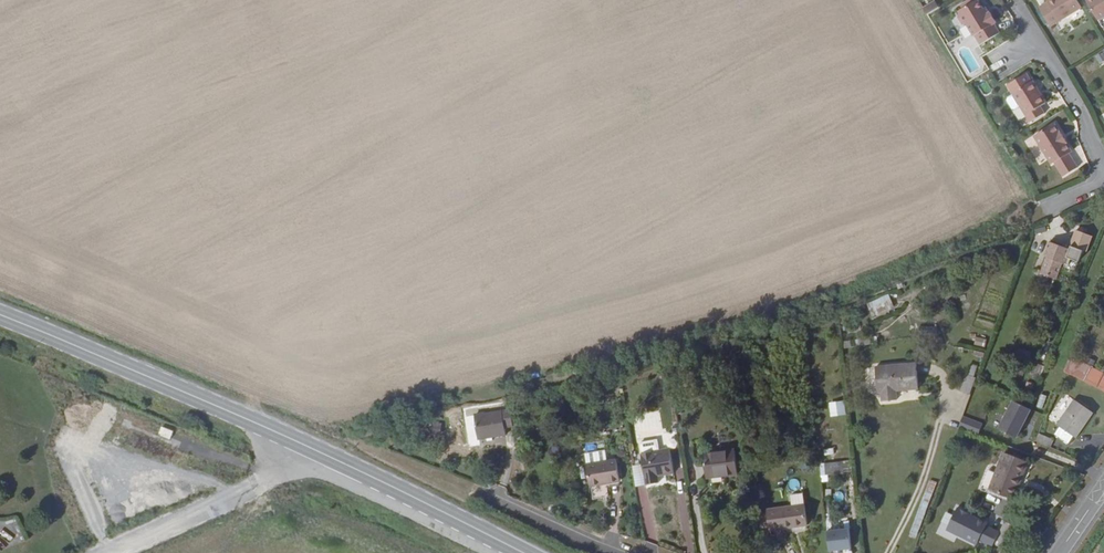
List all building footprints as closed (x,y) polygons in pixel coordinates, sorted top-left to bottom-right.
[(1082,10),(1076,0),(1052,0),(1047,3),(1048,5),(1039,10),(1050,29),(1082,10)] [(1103,19),(1103,0),(1089,0),(1086,2),(1098,22),(1103,19)] [(990,15),(988,15),(986,17),(983,11),(978,2),(958,13),(960,16),(959,17),(958,20),(962,26),(965,27),(966,26),(973,38),(975,38),(980,47),(1000,35),(994,26),(996,24),(990,15)] [(923,11),(927,17),(939,10),(935,4),(923,11)] [(1100,66),(1103,63),(1103,51),(1094,57),(1100,66)] [(1046,106),(1041,97),(1039,99),(1037,95),(1039,94),(1033,84),(1031,84),(1026,76),(1007,88),(1013,97),(1020,109),(1030,125),(1045,116),(1040,109),(1046,106)] [(1015,112),(1020,109),(1013,97),(1007,101),(1007,103),(1012,111),(1015,112)] [(1063,180),(1078,170),(1069,157),(1072,154),(1066,145),(1067,145),(1061,135),(1060,135),(1054,126),(1034,139),(1051,167),(1054,165),(1063,180)] [(1086,254),(1092,239),(1077,233),(1070,248),(1086,254)] [(1065,267),(1070,252),(1050,244),(1045,259),(1047,260),(1041,276),(1056,282),(1062,265),(1065,267)] [(889,295),(866,302),(870,316),(893,309),(889,295)] [(936,339),(937,330),(928,330),(927,329),(918,329),(918,338),(936,339)] [(975,337),(974,344),(984,346),(986,339),(975,337)] [(1083,342),(1078,340),(1074,348),(1079,350),(1083,342)] [(1023,377),(1030,357),(1020,353),(1013,374),(1023,377)] [(1082,362),(1072,358),(1065,375),(1103,395),(1103,375),(1082,362)] [(1039,381),(1044,370),(1034,366),(1030,378),(1039,381)] [(875,370),(876,381),(880,381),(881,395),(882,405),(896,403),(895,394),(918,392),(916,367),(875,370)] [(974,380),(977,370),(971,368),(967,378),(974,380)] [(1041,393),(1036,405),(1042,408),(1046,395),(1041,393)] [(996,428),(1016,438),(1030,409),(1011,399),(996,428)] [(1060,430),(1073,439),(1076,442),(1094,416),(1074,403),(1057,428),(1060,430)] [(843,416),(841,406),(831,407),(833,417),(843,416)] [(511,429),(508,413),(472,418),(476,442),(485,441),(493,439),(504,438),(503,430),(511,429)] [(959,426),(978,433),(982,422),(963,416),(959,426)] [(161,426),(158,434),(170,439),(173,431),(161,426)] [(1068,447),(1073,439),(1060,430),(1054,438),(1068,447)] [(679,450),(676,433),(656,437),(658,453),(639,456),(645,488),(657,486),(656,479),(672,475),(668,451),(679,450)] [(1054,443),(1039,437),(1035,445),(1051,451),(1054,443)] [(585,467),(605,464),(603,453),(583,457),(585,467)] [(736,476),(734,454),(702,458),(705,480),(736,476)] [(1004,456),(997,475),(990,494),(1013,503),(1012,506),(1017,507),(1032,467),(1004,456)] [(615,462),(605,464),(585,467),(589,489),(607,485),(619,483),(615,462)] [(843,476),(842,465),(824,467),(825,477),(843,476)] [(990,494),(997,475),(989,472),(981,494),(1012,506),(1013,503),(990,494)] [(791,501),(792,511),(805,509),(803,499),(791,501)] [(946,512),(936,533),(954,541),(956,536),(990,550),(1000,526),(954,506),(951,514),(946,512)] [(805,509),(792,511),(767,515),(770,536),(807,530),(805,509)] [(827,551),(850,550),(849,527),(825,529),(827,551)]
